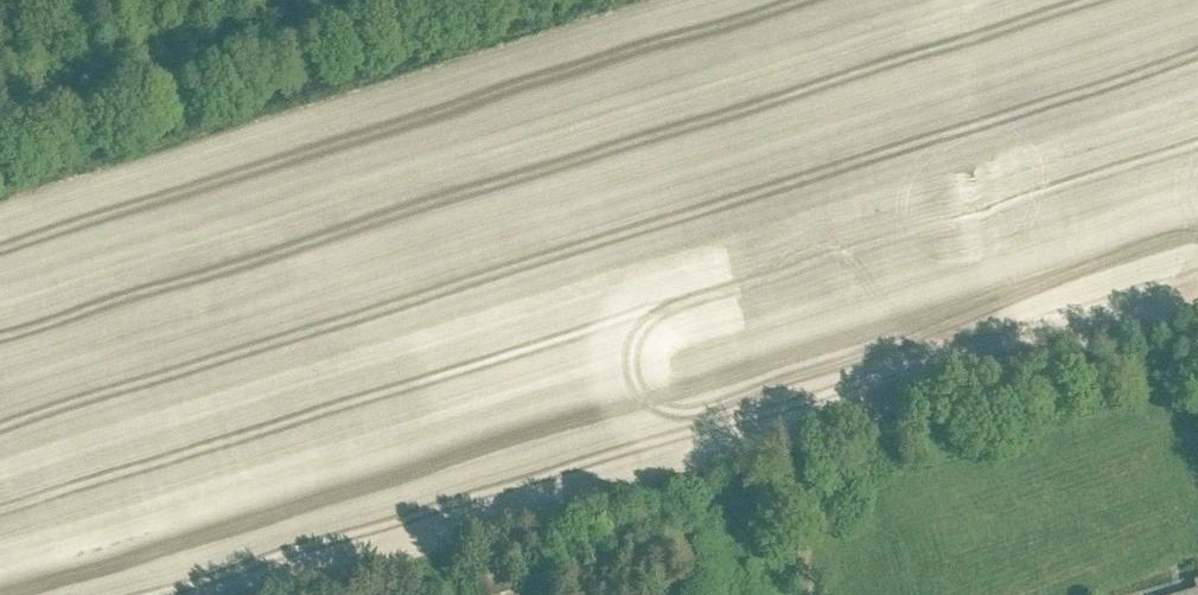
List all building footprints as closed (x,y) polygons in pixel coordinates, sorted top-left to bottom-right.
[(475,581),(479,594),(492,594),(496,594),(491,577),(475,581)]
